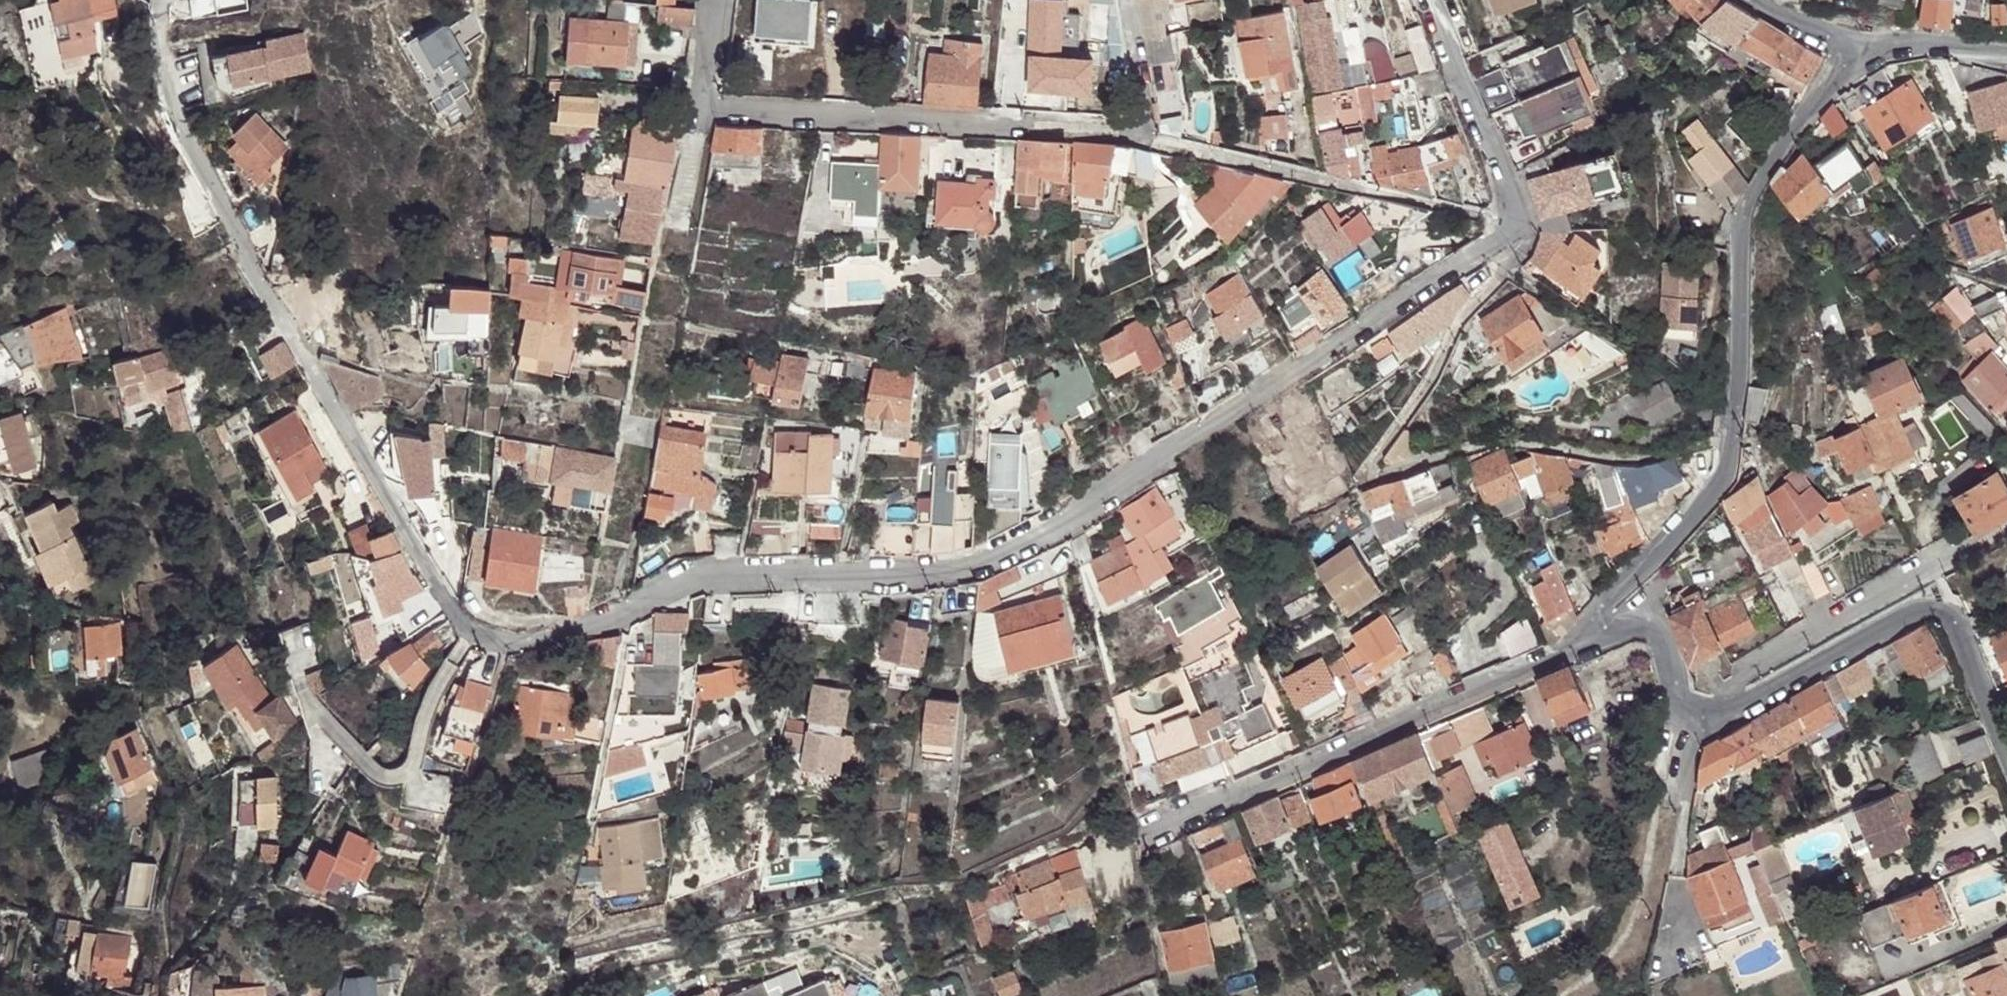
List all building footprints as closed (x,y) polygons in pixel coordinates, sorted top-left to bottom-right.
[(51,2),(51,3),(58,38),(64,36),(84,33),(99,30),(92,0),(61,0),(51,2)] [(629,0),(627,0),(606,0),(604,20),(626,22),(629,0)] [(636,24),(639,2),(629,0),(626,22),(636,24)] [(812,0),(757,0),(756,27),(778,28),(778,36),(810,38),(812,0)] [(1046,12),(1076,13),(1077,0),(1047,0),(1046,12)] [(1139,12),(1151,11),(1149,0),(1145,0),(1138,1),(1139,12)] [(1296,2),(1307,73),(1310,73),(1312,90),(1340,86),(1329,15),(1324,16),(1321,0),(1309,0),(1303,2),(1296,2)] [(1497,18),(1538,2),(1537,0),(1490,0),(1497,18)] [(1725,0),(1676,0),(1701,22),(1713,11),(1725,0)] [(1713,11),(1745,30),(1758,17),(1729,0),(1726,0),(1725,0),(1713,11)] [(1949,25),(1951,12),(1980,17),(1983,0),(1922,0),(1919,22),(1949,25)] [(691,25),(693,7),(675,5),(658,4),(656,15),(655,20),(691,25)] [(2005,25),(2006,25),(2006,8),(1995,8),(1995,9),(1994,9),(1994,25),(1995,25),(2005,25)] [(1139,12),(1144,39),(1165,34),(1161,9),(1151,11),(1139,12)] [(1250,59),(1292,51),(1283,9),(1243,18),(1250,59)] [(1092,58),(1074,57),(1076,13),(1046,12),(1044,56),(1046,56),(1044,89),(1108,92),(1109,69),(1091,68),(1092,58)] [(583,60),(587,18),(568,17),(563,59),(583,60)] [(1789,37),(1758,17),(1745,30),(1737,38),(1727,49),(1747,61),(1753,49),(1773,61),(1789,37)] [(583,60),(623,65),(624,47),(625,39),(626,22),(604,20),(587,18),(583,60)] [(634,40),(636,24),(626,22),(625,39),(624,47),(623,65),(633,66),(634,48),(634,40)] [(778,28),(756,27),(755,41),(810,44),(810,38),(778,36),(778,28)] [(87,48),(84,33),(64,36),(67,52),(87,48)] [(266,46),(211,55),(216,84),(309,69),(303,33),(265,40),(266,46)] [(1144,39),(1148,64),(1173,59),(1168,33),(1165,34),(1144,39)] [(1518,100),(1588,68),(1573,36),(1560,42),(1557,36),(1547,41),(1550,47),(1504,68),(1518,100)] [(1820,56),(1789,37),(1773,61),(1766,72),(1799,92),(1820,56)] [(956,46),(957,39),(946,38),(944,56),(955,57),(968,58),(969,47),(956,46)] [(1418,73),(1438,68),(1427,38),(1407,45),(1418,73)] [(950,106),(975,107),(981,42),(957,39),(956,46),(969,47),(968,58),(955,57),(950,106)] [(1295,69),(1292,51),(1250,59),(1253,77),(1295,69)] [(927,105),(950,106),(955,57),(944,56),(931,54),(927,105)] [(1384,79),(1393,78),(1387,54),(1361,60),(1366,83),(1384,79)] [(1092,58),(1091,68),(1109,69),(1109,59),(1092,58)] [(1968,90),(1979,129),(1993,125),(2006,121),(2006,89),(2005,81),(2003,74),(1941,62),(1961,92),(1968,90)] [(1447,91),(1438,68),(1418,73),(1412,74),(1418,97),(1447,91)] [(1518,100),(1511,103),(1527,137),(1572,115),(1577,125),(1581,122),(1586,133),(1600,125),(1589,103),(1578,79),(1590,73),(1588,68),(1518,100)] [(1601,97),(1590,73),(1578,79),(1589,103),(1601,97)] [(1884,75),(1853,95),(1885,147),(1931,119),(1908,83),(1894,91),(1884,75)] [(1366,83),(1365,84),(1369,103),(1389,98),(1384,79),(1366,83)] [(1355,100),(1352,86),(1341,88),(1333,90),(1336,103),(1355,100)] [(598,94),(560,91),(555,117),(597,121),(598,94)] [(1330,101),(1328,91),(1311,94),(1313,105),(1328,102),(1330,101)] [(1334,131),(1328,102),(1313,105),(1319,133),(1321,133),(1334,131)] [(1832,136),(1847,125),(1834,105),(1821,120),(1832,136)] [(1255,114),(1256,138),(1286,136),(1284,112),(1255,114)] [(1681,130),(1696,118),(1693,113),(1678,126),(1681,130)] [(1182,116),(1158,120),(1160,133),(1185,139),(1182,116)] [(1697,151),(1712,139),(1696,118),(1681,130),(1697,151)] [(604,174),(603,175),(615,177),(613,186),(628,188),(627,193),(625,204),(661,211),(662,210),(666,185),(676,135),(679,121),(660,119),(658,131),(631,127),(626,160),(616,158),(606,162),(604,174)] [(229,135),(236,144),(244,151),(260,137),(245,121),(229,135)] [(1993,125),(1998,142),(2006,140),(2006,121),(1993,125)] [(575,125),(572,141),(602,145),(604,129),(575,125)] [(762,128),(717,125),(712,150),(761,153),(762,128)] [(1343,144),(1354,142),(1352,136),(1351,131),(1335,134),(1334,131),(1321,133),(1324,148),(1343,144)] [(244,151),(262,171),(283,151),(264,132),(260,137),(244,151)] [(919,173),(923,136),(882,134),(879,164),(878,171),(919,173)] [(1373,182),(1430,194),(1425,169),(1424,163),(1459,156),(1467,155),(1460,135),(1369,152),(1371,163),(1373,182)] [(1744,189),(1747,185),(1712,139),(1697,151),(1689,157),(1708,184),(1706,185),(1727,210),(1744,189)] [(1025,166),(1025,141),(1020,140),(1017,189),(1037,190),(1039,173),(1039,167),(1025,166)] [(1067,168),(1068,143),(1048,142),(1025,141),(1025,166),(1039,167),(1067,168)] [(1810,164),(1829,189),(1846,211),(1879,190),(1846,141),(1810,164)] [(1127,171),(1130,146),(1075,142),(1074,184),(1074,191),(1117,197),(1121,170),(1127,171)] [(1349,176),(1361,179),(1354,142),(1343,144),(1349,176)] [(244,151),(236,144),(226,152),(256,185),(266,175),(262,171),(244,151)] [(1328,172),(1349,176),(1343,144),(1324,148),(1328,172)] [(1137,157),(1140,174),(1157,177),(1153,151),(1138,148),(1137,157)] [(1614,151),(1549,169),(1559,207),(1625,189),(1617,164),(1614,151)] [(1780,165),(1769,181),(1798,216),(1829,189),(1810,164),(1802,153),(1784,170),(1780,165)] [(1425,169),(1430,169),(1460,163),(1459,156),(1424,163),(1425,169)] [(878,171),(879,164),(832,161),(830,197),(855,199),(854,213),(878,214),(879,203),(879,191),(916,192),(919,173),(878,171)] [(600,185),(602,175),(603,166),(586,163),(583,182),(600,185)] [(1259,172),(1224,165),(1213,178),(1219,184),(1235,201),(1259,172)] [(1430,194),(1436,196),(1430,169),(1425,169),(1430,194)] [(1549,169),(1527,176),(1538,214),(1559,207),(1549,169)] [(1877,169),(1868,174),(1879,190),(1887,184),(1877,169)] [(1252,216),(1274,193),(1286,179),(1259,172),(1235,201),(1252,216)] [(936,222),(977,224),(976,218),(976,215),(978,213),(980,210),(982,209),(987,208),(988,194),(995,194),(995,184),(993,184),(993,177),(977,176),(977,181),(964,181),(958,181),(938,180),(936,222)] [(1279,198),(1296,181),(1286,179),(1274,193),(1279,198)] [(1235,201),(1219,184),(1201,201),(1217,218),(1235,201)] [(1323,195),(1316,188),(1308,197),(1314,203),(1323,195)] [(1419,206),(1377,197),(1350,219),(1363,226),(1402,224),(1419,206)] [(1235,201),(1217,218),(1211,224),(1229,242),(1252,216),(1235,201)] [(661,211),(625,204),(622,218),(621,218),(619,225),(636,228),(637,222),(656,225),(656,227),(658,227),(660,215),(661,211)] [(1297,223),(1285,205),(1266,225),(1273,232),(1279,228),(1283,227),(1287,232),(1297,223)] [(1305,217),(1322,242),(1338,231),(1337,230),(1322,206),(1305,217)] [(1419,206),(1402,224),(1411,224),(1432,208),(1419,206)] [(976,218),(977,224),(981,228),(987,229),(993,227),(997,222),(997,215),(993,210),(987,208),(982,209),(980,210),(978,213),(976,215),(976,218)] [(1968,269),(2006,254),(1988,208),(1949,224),(1968,269)] [(878,214),(854,213),(854,223),(878,225),(878,214)] [(1299,221),(1314,246),(1322,242),(1305,217),(1299,221)] [(1338,231),(1322,242),(1333,261),(1357,244),(1345,225),(1337,230),(1338,231)] [(1528,258),(1545,268),(1561,240),(1567,229),(1539,230),(1539,244),(1533,255),(1528,258)] [(1561,240),(1545,268),(1578,287),(1600,247),(1573,233),(1567,243),(1561,240)] [(617,258),(574,251),(568,284),(594,288),(612,291),(614,278),(617,258)] [(1309,253),(1287,271),(1299,286),(1275,305),(1292,325),(1310,311),(1318,322),(1320,325),(1348,303),(1309,253)] [(1694,326),(1699,263),(1663,261),(1659,324),(1694,326)] [(1402,353),(1451,315),(1455,310),(1469,291),(1488,270),(1484,263),(1429,295),(1381,330),(1402,353)] [(1209,293),(1221,311),(1221,312),(1254,290),(1242,270),(1209,293)] [(520,280),(517,296),(522,297),(541,299),(543,283),(520,280)] [(620,298),(643,302),(646,287),(647,284),(623,280),(620,298)] [(472,286),(449,284),(448,304),(474,308),(474,312),(462,311),(460,336),(486,338),(487,292),(487,290),(472,286)] [(1176,301),(1170,287),(1157,294),(1162,307),(1176,301)] [(1971,306),(1957,287),(1929,309),(1943,324),(1947,321),(1954,330),(1975,312),(1971,306)] [(1224,341),(1267,311),(1254,290),(1221,312),(1221,311),(1209,319),(1224,341)] [(1567,316),(1525,290),(1478,319),(1489,337),(1482,343),(1486,351),(1495,346),(1502,356),(1504,355),(1511,366),(1544,345),(1538,334),(1567,316)] [(1975,312),(1982,322),(1987,320),(1984,316),(2002,308),(2006,320),(2006,293),(1999,297),(1994,295),(1971,306),(1975,312)] [(541,299),(522,297),(519,318),(525,320),(521,344),(555,350),(567,303),(562,303),(541,299)] [(18,339),(30,367),(84,362),(65,309),(8,330),(13,341),(18,339)] [(1310,311),(1292,325),(1286,329),(1295,340),(1318,322),(1310,311)] [(1168,360),(1143,315),(1123,326),(1126,331),(1102,343),(1113,363),(1136,350),(1144,364),(1148,371),(1168,360)] [(1169,325),(1174,340),(1193,332),(1188,317),(1169,325)] [(1878,321),(1860,328),(1865,339),(1886,331),(1878,321)] [(1999,346),(1990,334),(1969,354),(1975,360),(1965,369),(1970,374),(1963,381),(1989,408),(2006,390),(2006,372),(1990,354),(1999,346)] [(1384,336),(1368,347),(1374,357),(1391,347),(1384,336)] [(272,376),(295,362),(282,340),(258,354),(272,376)] [(555,350),(521,344),(519,354),(553,359),(555,350)] [(1360,345),(1345,356),(1353,367),(1367,357),(1360,345)] [(860,351),(846,348),(845,354),(859,357),(860,351)] [(156,354),(163,380),(177,377),(171,350),(156,354)] [(1136,350),(1113,363),(1120,377),(1144,364),(1136,350)] [(783,365),(808,368),(811,356),(785,352),(784,360),(757,355),(753,375),(758,376),(755,392),(775,395),(781,365),(783,365)] [(140,356),(144,369),(147,384),(163,380),(156,354),(140,356)] [(369,365),(311,355),(343,408),(354,401),(374,395),(369,365)] [(140,356),(116,358),(119,376),(144,369),(140,356)] [(1871,459),(1876,470),(1912,453),(1892,412),(1918,399),(1900,360),(1862,379),(1880,417),(1874,420),(1867,406),(1865,406),(1851,413),(1857,428),(1871,459)] [(803,400),(808,368),(783,365),(781,365),(775,395),(803,400)] [(875,367),(867,407),(912,414),(916,370),(875,367)] [(1650,422),(1676,407),(1662,380),(1635,396),(1650,422)] [(1747,385),(1743,418),(1756,419),(1765,387),(1747,385)] [(1857,390),(1844,396),(1851,413),(1865,406),(1857,390)] [(1989,408),(1996,415),(2006,404),(2006,390),(1989,408)] [(162,396),(171,429),(193,432),(182,391),(162,396)] [(1375,418),(1387,409),(1383,405),(1372,413),(1375,418)] [(867,407),(863,426),(864,426),(864,428),(911,434),(912,414),(867,407)] [(299,470),(317,459),(290,411),(253,430),(292,500),(310,490),(307,483),(299,470)] [(4,421),(17,465),(19,469),(37,463),(22,416),(4,421)] [(17,465),(4,421),(0,422),(0,470),(17,465)] [(704,430),(660,424),(657,444),(701,450),(704,430)] [(986,430),(991,498),(1030,495),(1025,427),(986,430)] [(1871,459),(1857,428),(1832,440),(1848,471),(1871,459)] [(777,432),(776,471),(832,472),(833,433),(777,432)] [(544,441),(495,433),(492,453),(523,458),(520,477),(538,480),(544,441)] [(758,458),(762,439),(747,437),(744,455),(758,458)] [(922,455),(923,440),(910,439),(909,447),(901,446),(901,453),(922,455)] [(420,440),(379,441),(388,479),(397,474),(400,481),(408,497),(434,495),(431,440),(421,444),(420,440)] [(615,454),(556,444),(550,479),(554,480),(572,483),(573,480),(609,486),(615,454)] [(657,444),(653,464),(697,471),(701,450),(657,444)] [(1465,464),(1482,502),(1493,499),(1500,515),(1524,504),(1501,449),(1465,464)] [(1570,482),(1559,455),(1526,450),(1527,455),(1509,463),(1516,478),(1533,471),(1542,493),(1570,482)] [(965,516),(965,490),(957,491),(958,451),(936,453),(936,459),(935,460),(934,495),(919,497),(918,523),(917,524),(914,552),(956,548),(957,519),(965,519),(965,516)] [(1635,466),(1612,464),(1629,507),(1648,497),(1647,496),(1643,484),(1661,476),(1662,477),(1676,471),(1671,457),(1636,467),(1635,466)] [(325,473),(317,459),(299,470),(307,483),(325,473)] [(1375,487),(1359,495),(1390,563),(1409,554),(1398,534),(1462,505),(1452,483),(1443,462),(1426,468),(1401,480),(1375,487)] [(1976,534),(2006,515),(2006,494),(1998,478),(2006,473),(2006,462),(1993,471),(1995,475),(1956,499),(1976,534)] [(697,471),(653,464),(649,483),(671,487),(697,491),(696,495),(713,498),(716,482),(697,471)] [(832,472),(776,471),(776,489),(832,490),(832,472)] [(1825,504),(1796,472),(1787,480),(1768,494),(1773,508),(1788,534),(1822,507),(1825,504)] [(1594,480),(1603,509),(1621,502),(1610,473),(1594,480)] [(1768,509),(1764,499),(1755,475),(1727,494),(1737,517),(1747,526),(1742,530),(1750,544),(1779,530),(1768,509)] [(1643,484),(1647,496),(1666,487),(1662,477),(1661,476),(1643,484)] [(550,498),(605,509),(609,486),(573,480),(572,483),(554,480),(550,498)] [(671,487),(649,483),(645,504),(662,507),(667,508),(668,503),(671,487)] [(1128,525),(1119,529),(1124,542),(1143,582),(1168,567),(1157,548),(1184,531),(1173,512),(1186,504),(1177,484),(1162,495),(1156,486),(1119,512),(1128,525)] [(1861,538),(1884,524),(1868,486),(1837,499),(1844,518),(1851,522),(1851,525),(1861,538)] [(697,491),(671,487),(668,503),(711,511),(713,498),(696,495),(697,491)] [(965,490),(965,516),(975,514),(975,488),(965,490)] [(65,594),(93,584),(86,564),(79,566),(63,523),(78,518),(71,501),(54,507),(50,496),(24,506),(38,542),(30,545),(42,581),(58,575),(65,594)] [(1825,504),(1822,507),(1832,525),(1844,518),(1837,499),(1825,504)] [(662,507),(645,504),(643,521),(659,523),(662,507)] [(1633,516),(1631,512),(1614,517),(1597,527),(1590,529),(1594,537),(1599,550),(1634,536),(1637,543),(1643,540),(1635,522),(1633,516)] [(1633,516),(1635,522),(1642,517),(1639,512),(1633,516)] [(832,522),(807,523),(807,536),(832,536),(832,522)] [(485,526),(473,524),(469,546),(481,548),(485,526)] [(689,530),(695,557),(713,553),(706,525),(689,530)] [(869,554),(914,555),(914,530),(913,527),(870,525),(869,554)] [(534,534),(494,528),(489,553),(473,550),(469,576),(533,587),(539,557),(531,556),(534,534)] [(793,530),(752,531),(752,557),(760,557),(774,556),(794,556),(793,530)] [(1784,581),(1801,572),(1779,530),(1750,544),(1761,567),(1774,561),(1784,581)] [(368,540),(371,549),(396,546),(389,532),(368,540)] [(539,557),(542,535),(534,534),(531,556),(539,557)] [(1599,550),(1604,564),(1616,552),(1637,543),(1634,536),(1599,550)] [(1588,555),(1599,550),(1594,537),(1582,542),(1588,555)] [(1143,582),(1124,542),(1088,557),(1105,599),(1143,582)] [(1349,542),(1313,567),(1343,611),(1378,587),(1349,542)] [(396,546),(371,549),(374,557),(399,550),(396,546)] [(374,557),(365,560),(373,584),(392,577),(393,579),(411,574),(399,550),(374,557)] [(350,555),(360,588),(369,587),(369,585),(373,584),(365,560),(350,555)] [(1019,571),(1015,563),(981,579),(979,592),(1019,571)] [(1801,572),(1814,599),(1830,590),(1817,564),(1801,572)] [(1529,588),(1554,639),(1573,617),(1559,585),(1551,566),(1539,571),(1543,581),(1529,588)] [(1021,575),(1019,571),(979,592),(979,596),(1021,575)] [(1797,607),(1814,599),(1801,572),(1784,581),(1797,607)] [(381,618),(404,610),(400,597),(424,588),(414,573),(411,574),(393,579),(392,577),(373,584),(369,585),(369,587),(381,618)] [(1573,617),(1589,600),(1579,577),(1559,585),(1573,617)] [(981,579),(946,585),(943,613),(977,608),(979,596),(979,592),(981,579)] [(934,587),(911,591),(907,618),(930,621),(934,587)] [(404,610),(432,600),(424,588),(400,597),(404,610)] [(1063,589),(1000,607),(1015,655),(1077,637),(1063,589)] [(1679,599),(1684,608),(1696,602),(1697,604),(1702,601),(1696,591),(1679,599)] [(1737,601),(1740,607),(1756,599),(1752,593),(1737,601)] [(732,595),(706,597),(702,624),(733,622),(732,595)] [(1704,618),(1720,648),(1752,631),(1740,607),(1737,601),(1704,618)] [(1675,631),(1689,662),(1720,648),(1704,618),(1700,609),(1697,604),(1696,602),(1684,608),(1672,614),(1678,628),(1675,631)] [(1412,611),(1409,605),(1388,617),(1392,623),(1412,611)] [(655,613),(655,629),(681,629),(681,613),(655,613)] [(117,623),(115,618),(82,614),(85,627),(117,623)] [(1342,652),(1352,671),(1373,657),(1380,667),(1394,657),(1387,647),(1399,639),(1382,614),(1351,633),(1357,642),(1342,652)] [(887,656),(922,660),(927,622),(887,617),(881,655),(887,656)] [(431,648),(453,633),(445,620),(432,629),(431,630),(409,646),(420,659),(432,650),(431,648)] [(120,651),(117,623),(85,627),(88,655),(110,653),(120,651)] [(1942,662),(1922,626),(1892,644),(1912,680),(1913,679),(1921,694),(1951,678),(1942,663),(1942,662)] [(681,629),(655,629),(655,664),(634,663),(634,693),(619,692),(615,712),(675,712),(681,663),(681,629)] [(1989,637),(2006,681),(2006,630),(1989,637)] [(620,638),(621,632),(604,636),(600,656),(616,659),(620,638)] [(1405,649),(1399,639),(1387,647),(1394,657),(1405,649)] [(238,641),(201,663),(226,703),(234,698),(246,717),(249,715),(257,728),(266,722),(275,737),(295,724),(286,710),(290,707),(281,693),(273,698),(238,641)] [(420,659),(409,646),(408,643),(391,651),(386,653),(381,656),(377,659),(379,661),(404,694),(426,667),(420,659)] [(1439,649),(1432,654),(1429,657),(1434,666),(1440,675),(1451,666),(1439,649)] [(1866,658),(1874,679),(1877,685),(1894,676),(1880,649),(1866,658)] [(451,746),(469,752),(471,744),(473,739),(499,654),(483,650),(481,658),(470,663),(463,685),(458,683),(453,700),(451,699),(450,703),(442,730),(455,734),(451,746)] [(111,673),(110,653),(88,655),(90,675),(111,673)] [(921,674),(922,660),(887,656),(885,668),(921,674)] [(1241,656),(1185,680),(1211,739),(1220,759),(1276,735),(1260,700),(1252,681),(1241,656)] [(1373,657),(1352,671),(1357,683),(1380,667),(1373,657)] [(1791,699),(1805,734),(1844,712),(1839,702),(1847,697),(1841,686),(1857,677),(1860,686),(1874,679),(1866,658),(1791,699)] [(729,673),(745,670),(743,662),(718,668),(719,675),(729,673)] [(1405,676),(1417,699),(1447,686),(1440,675),(1434,666),(1405,676)] [(1588,710),(1567,666),(1535,681),(1555,725),(1588,710)] [(749,689),(745,670),(729,673),(733,692),(749,689)] [(1289,690),(1310,727),(1344,709),(1325,672),(1289,690)] [(733,692),(729,673),(719,675),(699,678),(704,699),(734,695),(733,692)] [(1252,681),(1260,700),(1264,684),(1261,677),(1252,681)] [(455,682),(445,703),(450,703),(451,699),(453,700),(458,683),(455,682)] [(788,720),(783,767),(806,770),(806,774),(844,779),(846,755),(849,731),(845,731),(846,720),(848,720),(852,686),(815,682),(811,722),(788,720)] [(569,696),(521,686),(512,727),(561,738),(569,696)] [(573,741),(578,721),(582,699),(569,696),(561,738),(573,741)] [(922,737),(954,740),(958,700),(927,698),(922,737)] [(1791,699),(1745,725),(1761,752),(1774,745),(1777,750),(1805,734),(1791,699)] [(1365,705),(1372,720),(1379,717),(1372,702),(1365,705)] [(290,707),(286,710),(295,724),(299,722),(290,707)] [(1428,764),(1458,750),(1487,738),(1474,708),(1445,721),(1415,734),(1428,764)] [(1344,709),(1310,727),(1315,737),(1349,719),(1344,709)] [(1182,789),(1226,772),(1220,759),(1211,739),(1201,743),(1189,711),(1154,724),(1167,757),(1150,764),(1157,782),(1177,774),(1182,789)] [(1639,732),(1649,733),(1651,717),(1641,717),(1639,732)] [(599,746),(603,727),(578,721),(573,741),(599,746)] [(1498,775),(1537,759),(1521,723),(1472,745),(1479,762),(1490,757),(1498,775)] [(1745,725),(1703,748),(1699,767),(1696,787),(1761,752),(1745,725)] [(151,765),(136,728),(113,738),(107,752),(118,779),(151,765)] [(856,732),(849,731),(846,755),(853,756),(856,732)] [(1925,732),(1901,742),(1917,784),(1942,774),(1926,733),(1925,732)] [(1448,834),(1457,829),(1450,813),(1443,797),(1435,777),(1428,764),(1415,734),(1351,763),(1358,779),(1368,801),(1394,860),(1404,855),(1390,825),(1388,826),(1375,798),(1425,775),(1438,804),(1436,805),(1448,834)] [(1965,765),(1992,754),(1984,735),(1958,746),(1965,765)] [(953,752),(954,740),(922,737),(921,749),(953,752)] [(258,752),(262,760),(280,751),(276,742),(258,752)] [(640,747),(607,755),(602,780),(645,767),(640,747)] [(18,796),(56,785),(49,761),(12,772),(18,796)] [(1314,779),(1296,787),(1303,804),(1311,800),(1319,819),(1358,802),(1349,783),(1358,779),(1351,763),(1314,779)] [(1435,777),(1443,797),(1450,813),(1474,803),(1459,767),(1435,777)] [(451,778),(417,771),(402,786),(399,807),(445,813),(446,805),(448,795),(451,778)] [(1136,783),(1145,805),(1158,800),(1150,778),(1136,783)] [(278,782),(239,783),(241,828),(252,828),(252,831),(259,830),(259,829),(280,828),(278,782)] [(1282,799),(1292,826),(1305,821),(1295,794),(1282,799)] [(1839,816),(1835,818),(1854,862),(1910,839),(1891,795),(1839,816)] [(1288,828),(1274,796),(1242,810),(1256,843),(1288,828)] [(1226,839),(1239,833),(1231,815),(1191,833),(1196,843),(1223,831),(1226,839)] [(1381,835),(1374,819),(1369,821),(1376,837),(1381,835)] [(1505,819),(1476,832),(1505,896),(1534,883),(1505,819)] [(656,821),(633,825),(640,861),(639,862),(662,857),(656,821)] [(1751,841),(1755,849),(1772,843),(1763,824),(1752,829),(1751,841)] [(603,869),(640,861),(633,825),(595,833),(603,869)] [(1687,857),(1688,878),(1755,849),(1751,841),(1727,851),(1717,828),(1698,836),(1705,850),(1687,857)] [(337,858),(321,852),(307,886),(324,893),(327,887),(353,898),(361,879),(367,882),(379,851),(374,849),(375,846),(347,835),(337,858)] [(1184,836),(1169,842),(1174,858),(1188,854),(1184,836)] [(1249,864),(1238,841),(1204,857),(1218,892),(1245,878),(1241,868),(1249,864)] [(1755,849),(1688,878),(1707,924),(1749,907),(1739,880),(1748,877),(1768,921),(1784,914),(1784,913),(1779,902),(1762,865),(1755,849)] [(150,908),(157,863),(132,858),(124,903),(150,908)] [(1016,874),(1022,891),(1023,896),(1017,898),(1023,920),(1088,898),(1080,870),(1055,877),(1049,860),(1016,874)] [(1766,864),(1762,865),(1779,902),(1791,896),(1796,908),(1807,903),(1801,891),(1799,893),(1791,873),(1783,876),(1775,860),(1766,864)] [(639,862),(640,861),(603,869),(607,889),(618,887),(619,893),(645,887),(639,862)] [(1005,897),(1022,891),(1016,874),(1000,879),(1002,885),(1005,897)] [(1945,917),(1903,935),(1906,941),(1907,942),(1909,944),(1914,944),(1961,924),(1943,882),(1932,886),(1945,917)] [(1534,883),(1505,896),(1510,907),(1539,894),(1534,883)] [(1006,901),(1005,897),(1002,885),(978,894),(982,909),(1006,901)] [(1932,886),(1859,915),(1872,947),(1903,935),(1945,917),(1932,886)] [(992,941),(982,909),(978,894),(964,898),(978,944),(992,941)] [(1275,917),(1269,902),(1263,906),(1268,921),(1275,917)] [(77,934),(80,924),(81,921),(70,918),(70,921),(66,932),(77,934)] [(1159,933),(1171,985),(1214,973),(1203,923),(1184,928),(1176,929),(1159,933)] [(85,934),(82,950),(77,970),(90,972),(98,934),(85,934)] [(131,941),(98,934),(90,972),(123,980),(131,941)] [(1972,995),(1997,995),(2006,992),(2006,937),(1996,942),(1999,950),(1979,958),(1984,972),(1965,980),(1972,995)] [(77,970),(82,950),(72,948),(65,982),(74,984),(77,970)] [(1077,952),(1061,957),(1064,966),(1080,961),(1077,952)] [(253,985),(253,979),(253,962),(217,964),(216,986),(253,985)] [(253,979),(277,978),(277,962),(253,962),(253,979)] [(1037,963),(1022,968),(1030,986),(1043,982),(1037,963)] [(331,984),(326,995),(389,995),(387,977),(331,984)] [(788,995),(831,995),(825,981),(788,995)] [(765,991),(763,983),(732,995),(768,995),(765,991)] [(216,986),(214,986),(214,995),(253,995),(253,985),(216,986)] [(1024,985),(1000,995),(1029,995),(1024,985)] [(778,986),(765,991),(768,995),(783,995),(778,986)]
